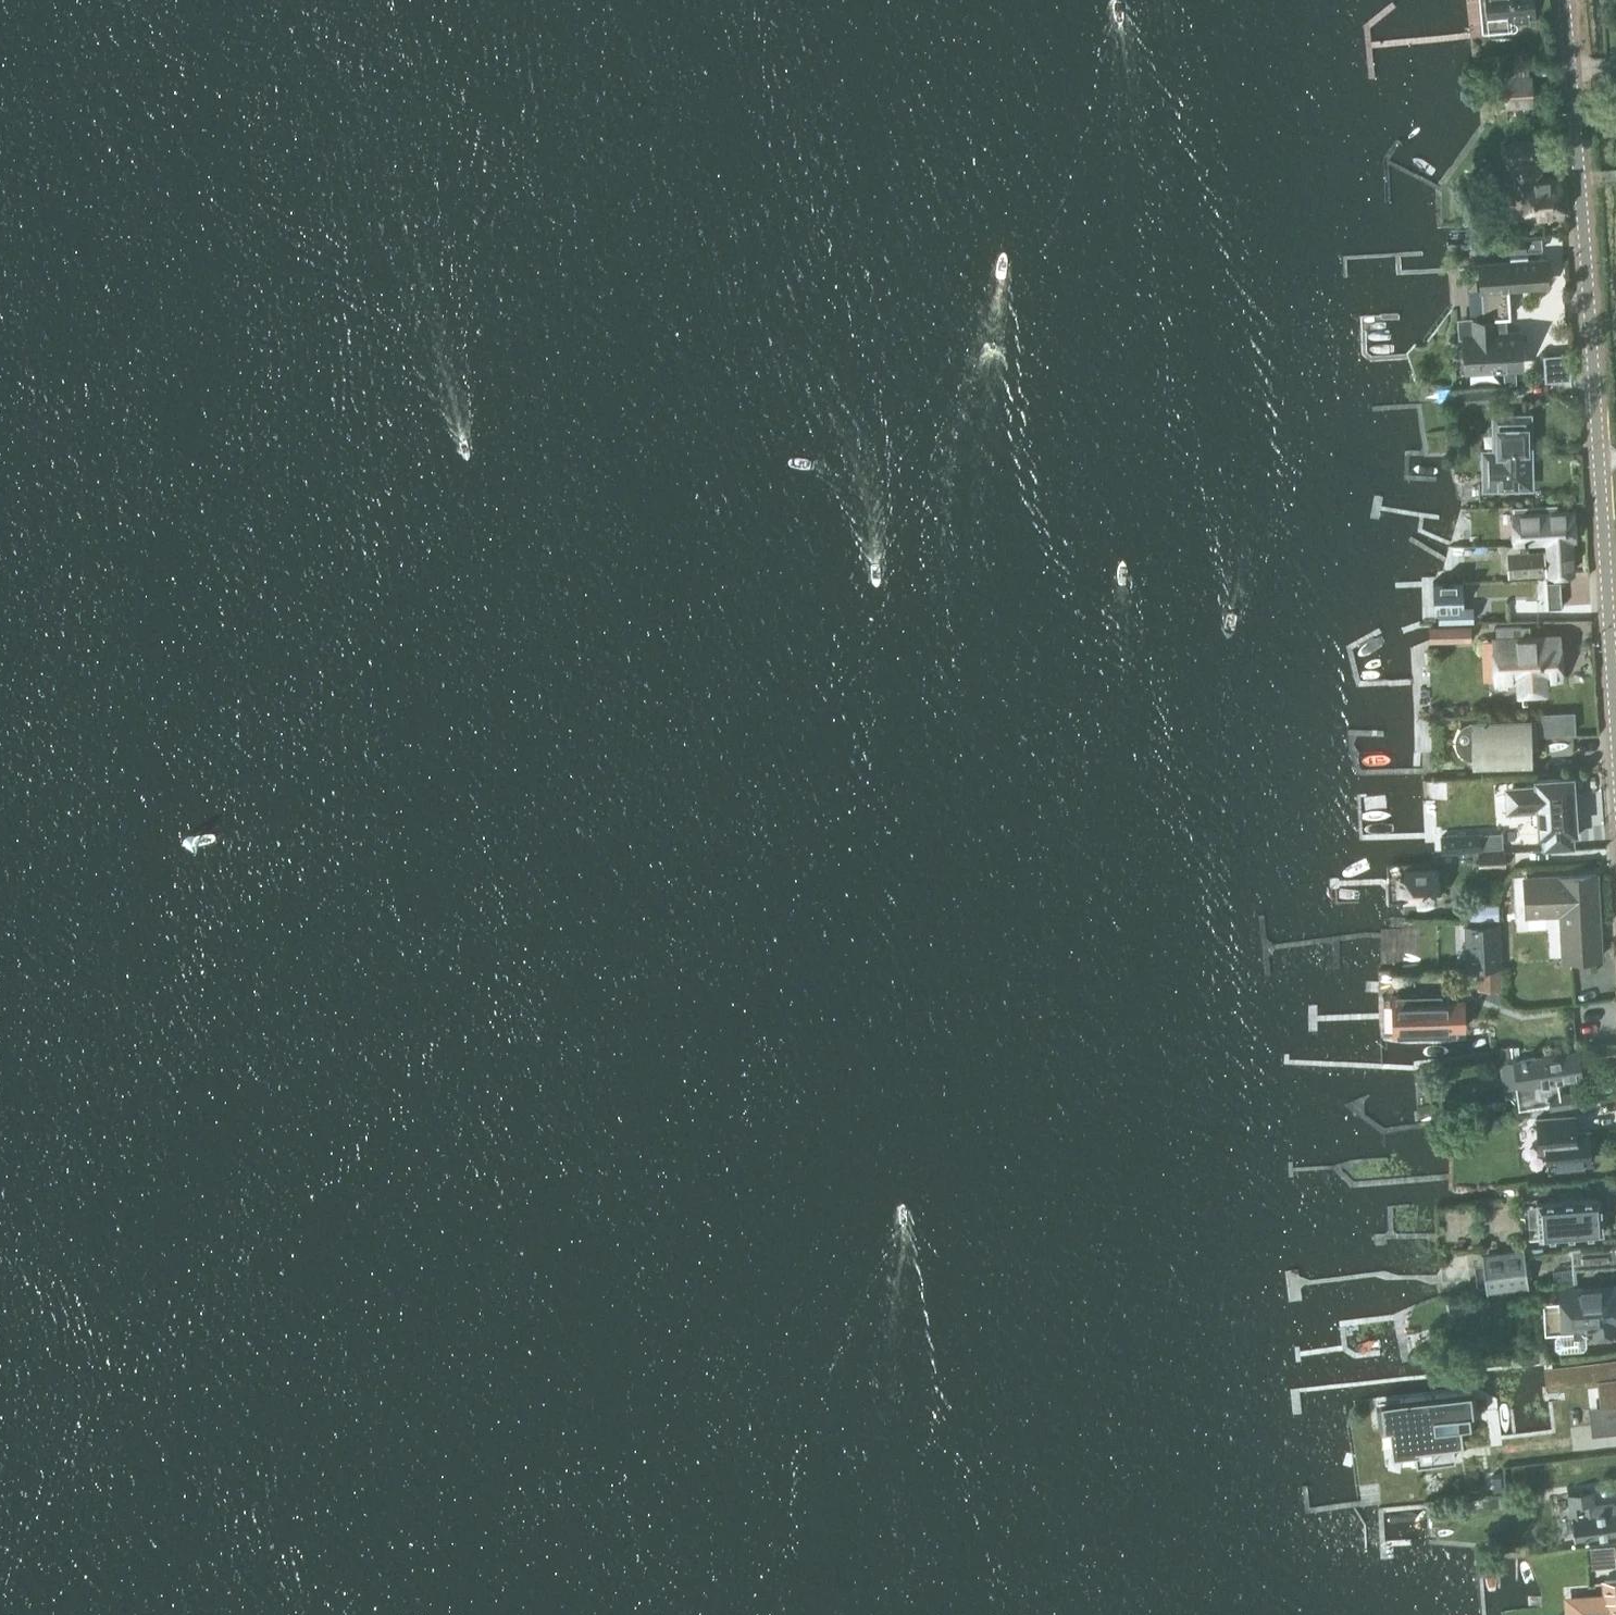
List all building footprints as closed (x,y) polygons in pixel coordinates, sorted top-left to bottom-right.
[(1483,31),(1512,28),(1511,19),(1534,17),(1533,0),(1480,0),(1483,31)] [(1510,78),(1505,78),(1506,80),(1507,106),(1533,105),(1532,77),(1529,77),(1528,64),(1510,65),(1510,78)] [(1504,144),(1505,162),(1515,161),(1517,183),(1507,183),(1510,218),(1529,217),(1532,221),(1541,220),(1543,216),(1566,214),(1563,179),(1540,181),(1540,173),(1532,174),(1530,142),(1504,144)] [(1541,234),(1505,236),(1505,237),(1506,252),(1540,249),(1542,249),(1541,234)] [(1476,335),(1466,335),(1468,370),(1505,367),(1506,382),(1506,383),(1517,382),(1516,367),(1516,366),(1520,366),(1518,333),(1508,333),(1507,317),(1507,316),(1510,316),(1511,316),(1509,287),(1509,286),(1548,284),(1546,260),(1546,259),(1529,260),(1528,255),(1511,256),(1511,261),(1480,263),(1480,264),(1483,317),(1480,317),(1475,317),(1476,335)] [(1546,379),(1571,378),(1570,352),(1544,354),(1546,379)] [(1490,483),(1527,483),(1527,420),(1500,420),(1500,455),(1489,455),(1490,483)] [(1559,503),(1514,505),(1516,540),(1549,539),(1551,572),(1551,573),(1573,572),(1571,538),(1571,537),(1575,537),(1574,511),(1559,512),(1559,503)] [(1529,551),(1529,543),(1521,543),(1521,544),(1508,545),(1510,576),(1546,574),(1545,550),(1529,551)] [(1463,580),(1433,580),(1434,606),(1439,606),(1439,621),(1474,620),(1473,605),(1464,605),(1463,580)] [(1559,580),(1546,581),(1548,607),(1549,607),(1561,606),(1559,580)] [(1497,600),(1479,601),(1480,614),(1497,614),(1497,601),(1497,600)] [(1431,642),(1472,641),(1472,624),(1430,625),(1431,642)] [(1497,638),(1494,639),(1495,678),(1519,677),(1519,690),(1545,689),(1545,676),(1562,675),(1561,636),(1523,637),(1523,625),(1497,626),(1497,638)] [(1540,733),(1563,732),(1562,711),(1539,712),(1540,733)] [(1529,720),(1474,721),(1475,758),(1529,757),(1529,736),(1537,736),(1536,716),(1529,716),(1529,720)] [(1537,782),(1512,784),(1513,805),(1539,804),(1541,831),(1545,831),(1546,843),(1572,841),(1571,829),(1576,829),(1573,795),(1568,795),(1568,787),(1573,787),(1572,775),(1537,778),(1537,782)] [(1403,836),(1405,854),(1442,854),(1441,833),(1403,836)] [(1483,866),(1506,864),(1505,851),(1482,853),(1483,866)] [(1435,901),(1434,886),(1439,886),(1438,868),(1406,870),(1407,877),(1400,877),(1401,899),(1424,898),(1424,902),(1435,901)] [(1601,956),(1597,872),(1525,876),(1527,912),(1562,911),(1564,957),(1601,956)] [(1500,922),(1465,924),(1466,968),(1476,967),(1478,967),(1478,977),(1478,982),(1479,989),(1503,989),(1502,966),(1504,966),(1502,922),(1500,922)] [(1439,997),(1394,998),(1395,1035),(1405,1034),(1457,1033),(1457,1030),(1458,1030),(1465,1029),(1465,1021),(1465,1001),(1439,1001),(1439,997)] [(1504,1058),(1513,1057),(1512,1044),(1502,1045),(1504,1058)] [(1615,1057),(1615,1044),(1598,1047),(1599,1059),(1615,1057)] [(1560,1092),(1558,1079),(1583,1075),(1579,1049),(1515,1058),(1522,1104),(1551,1099),(1552,1105),(1575,1102),(1573,1090),(1560,1092)] [(1576,1131),(1574,1114),(1538,1117),(1540,1151),(1547,1150),(1548,1164),(1592,1160),(1590,1130),(1576,1131)] [(1603,1230),(1601,1197),(1539,1201),(1538,1199),(1525,1199),(1525,1210),(1520,1210),(1520,1217),(1526,1217),(1526,1225),(1531,1224),(1532,1237),(1541,1237),(1541,1236),(1603,1230)] [(1570,1247),(1571,1252),(1567,1253),(1568,1257),(1571,1257),(1572,1267),(1615,1265),(1615,1243),(1570,1247)] [(1486,1290),(1527,1286),(1524,1248),(1482,1252),(1486,1290)] [(1562,1288),(1564,1332),(1560,1332),(1557,1335),(1557,1344),(1561,1348),(1583,1346),(1586,1343),(1586,1334),(1582,1331),(1582,1322),(1586,1322),(1586,1324),(1591,1324),(1591,1330),(1615,1329),(1615,1285),(1562,1288)] [(1587,1380),(1597,1378),(1598,1383),(1600,1405),(1600,1406),(1615,1405),(1615,1359),(1585,1362),(1587,1380)] [(1471,1391),(1390,1400),(1392,1415),(1393,1415),(1394,1427),(1396,1449),(1418,1446),(1420,1463),(1453,1459),(1451,1443),(1464,1441),(1461,1424),(1471,1423),(1470,1412),(1474,1412),(1471,1391)] [(1501,1475),(1492,1476),(1494,1490),(1503,1489),(1501,1475)] [(1594,1489),(1570,1492),(1576,1536),(1615,1531),(1615,1502),(1596,1504),(1594,1489)] [(1483,1507),(1499,1505),(1498,1495),(1482,1497),(1483,1507)] [(1606,1582),(1607,1597),(1570,1599),(1572,1614),(1615,1614),(1615,1581),(1606,1582)]
